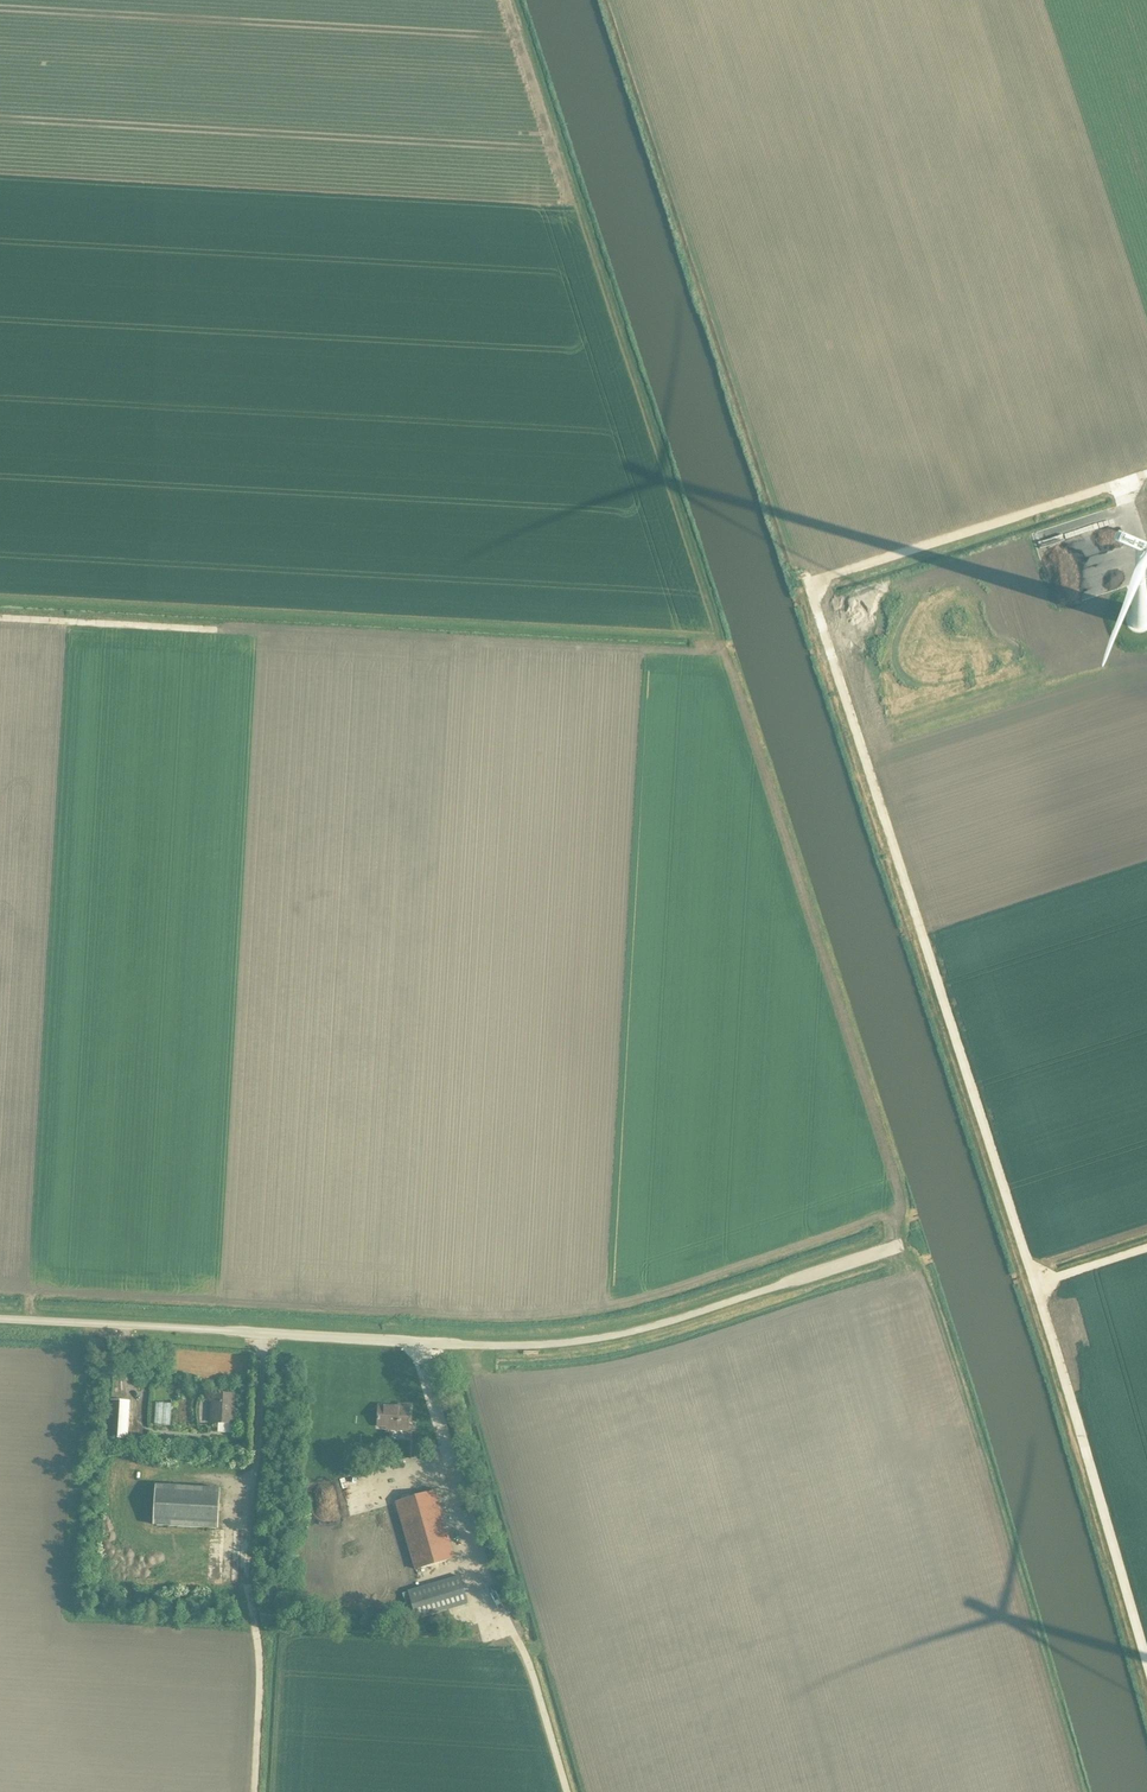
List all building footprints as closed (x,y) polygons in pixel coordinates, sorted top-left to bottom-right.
[(1129,618),(1129,620),(1129,621),(1129,622),(1130,623),(1131,625),(1132,626),(1133,626),(1134,627),(1135,628),(1136,628),(1137,629),(1139,629),(1140,629),(1141,629),(1143,628),(1144,628),(1145,627),(1146,626),(1146,611),(1146,610),(1145,609),(1144,609),(1143,608),(1141,608),(1140,608),(1139,608),(1137,608),(1136,608),(1135,609),(1134,609),(1133,610),(1132,611),(1131,612),(1130,613),(1129,614),(1129,616),(1129,617),(1129,618)] [(212,1393),(211,1422),(233,1423),(234,1394),(212,1393)] [(130,1400),(110,1399),(108,1437),(128,1439),(130,1410),(130,1400)] [(408,1430),(410,1405),(399,1404),(399,1406),(379,1405),(377,1425),(386,1426),(386,1429),(408,1430)] [(239,1451),(230,1450),(230,1465),(238,1465),(239,1451)] [(218,1488),(158,1485),(156,1525),(215,1528),(218,1488)] [(454,1557),(435,1490),(396,1502),(415,1568),(454,1557)] [(416,1617),(467,1603),(459,1575),(408,1590),(416,1617)]
